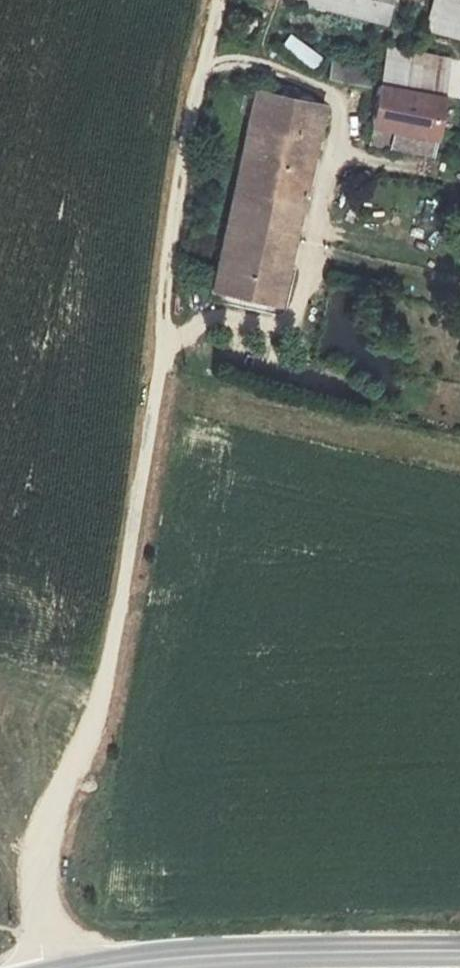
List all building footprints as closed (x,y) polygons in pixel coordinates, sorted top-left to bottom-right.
[(393,21),(399,0),(314,0),(393,21)] [(434,30),(459,36),(459,0),(442,0),(434,30)] [(383,83),(447,95),(452,60),(388,47),(383,83)] [(377,66),(338,58),(335,76),(373,83),(377,66)] [(447,95),(383,83),(376,123),(398,128),(396,145),(437,153),(447,95)] [(329,103),(259,88),(238,186),(305,202),(329,103)] [(398,128),(376,123),(374,141),(396,145),(398,128)] [(305,202),(238,186),(215,290),(279,303),(305,202)]
